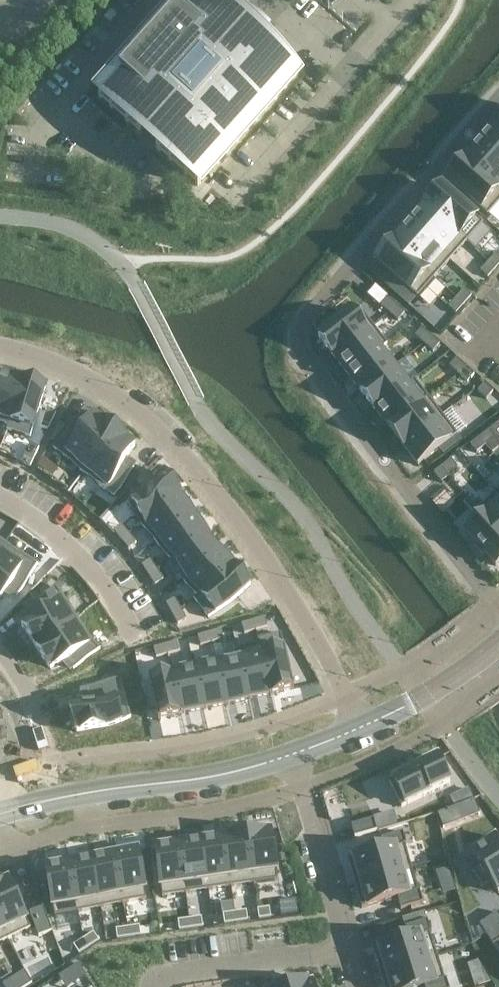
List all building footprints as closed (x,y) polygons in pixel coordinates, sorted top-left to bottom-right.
[(99,97),(198,186),(297,75),(256,39),(254,42),(249,38),(256,30),(247,22),(240,30),(235,26),(238,23),(212,0),(185,0),(99,97)] [(97,34),(101,29),(96,25),(92,30),(97,34)] [(495,125),(480,143),(498,160),(498,128),(495,125)] [(480,143),(464,161),(498,192),(498,160),(480,143)] [(464,161),(447,180),(488,216),(498,203),(498,192),(464,161)] [(466,243),(482,224),(442,188),(425,207),(466,243)] [(466,243),(425,207),(409,225),(450,261),(466,243)] [(450,261),(409,225),(393,243),(434,279),(450,261)] [(434,279),(393,243),(377,262),(417,298),(434,279)] [(488,262),(496,269),(498,265),(498,256),(496,253),(488,262)] [(496,269),(488,262),(480,271),(488,278),(496,269)] [(464,290),(456,298),(464,305),(472,296),(464,290)] [(387,298),(380,305),(389,313),(396,306),(387,298)] [(456,314),(464,305),(456,298),(448,307),(456,314)] [(405,314),(396,306),(389,313),(398,321),(405,314)] [(333,357),(373,326),(358,307),(339,322),(337,319),(328,326),(330,329),(318,338),(333,357)] [(347,375),(386,344),(373,326),(333,357),(347,375)] [(422,329),(415,336),(424,344),(431,337),(422,329)] [(440,345),(431,337),(424,344),(433,352),(440,345)] [(361,393),(393,368),(380,351),(387,345),(386,344),(347,375),(361,393)] [(456,359),(450,367),(459,375),(465,367),(456,359)] [(474,375),(465,367),(459,375),(468,383),(474,375)] [(375,411),(407,386),(393,368),(361,393),(375,411)] [(0,374),(0,424),(8,426),(6,431),(7,431),(24,381),(23,381),(1,375),(1,374),(0,374)] [(24,381),(7,431),(30,438),(46,388),(24,381)] [(484,384),(477,392),(487,400),(493,392),(484,384)] [(389,429),(428,398),(428,397),(420,403),(407,386),(375,411),(389,429)] [(403,447),(442,416),(428,398),(389,429),(403,447)] [(73,423),(53,449),(84,472),(115,431),(104,423),(95,416),(86,427),(83,431),(73,423)] [(418,466),(457,435),(442,416),(403,447),(418,466)] [(489,430),(480,438),(486,446),(495,438),(489,430)] [(115,431),(84,472),(114,496),(134,470),(123,462),(126,458),(135,447),(126,440),(126,439),(115,431)] [(486,446),(480,438),(470,445),(476,453),(486,446)] [(4,442),(0,451),(11,456),(15,447),(4,442)] [(451,460),(442,467),(448,475),(457,468),(451,460)] [(47,461),(40,470),(52,479),(59,470),(47,461)] [(448,475),(442,467),(434,473),(441,483),(449,477),(448,475)] [(132,502),(128,505),(143,524),(180,495),(181,495),(166,476),(132,502)] [(180,495),(143,524),(156,542),(194,513),(180,495)] [(485,516),(498,532),(498,503),(485,516)] [(194,513),(156,542),(170,560),(208,531),(194,513)] [(485,516),(466,533),(477,545),(474,547),(482,556),(484,554),(496,566),(498,563),(498,532),(485,516)] [(121,525),(113,531),(121,541),(129,534),(121,525)] [(208,531),(170,560),(171,561),(184,578),(222,550),(208,531)] [(129,534),(121,541),(129,550),(136,543),(129,534)] [(0,553),(0,598),(3,593),(6,589),(17,596),(38,565),(6,544),(0,553)] [(222,550),(184,578),(197,595),(193,598),(194,599),(235,568),(222,550)] [(150,560),(142,566),(149,576),(157,570),(150,560)] [(235,568),(194,599),(209,618),(216,612),(250,587),(236,568),(235,568)] [(157,570),(149,576),(155,586),(163,580),(157,570)] [(33,618),(21,626),(22,627),(35,647),(78,617),(56,586),(29,604),(37,615),(33,618)] [(175,599),(166,604),(172,614),(181,609),(175,599)] [(181,609),(172,614),(178,625),(187,620),(181,609)] [(78,617),(35,647),(49,666),(50,667),(62,659),(66,656),(74,667),(100,648),(78,617)] [(265,618),(253,621),(256,631),(268,627),(265,618)] [(253,621),(242,624),(245,634),(256,631),(253,621)] [(221,630),(209,633),(212,643),(223,640),(221,630)] [(209,633),(198,636),(200,646),(212,643),(209,633)] [(281,634),(259,639),(270,695),(294,690),(281,634)] [(259,644),(237,649),(248,700),(270,695),(259,639),(258,640),(259,644)] [(177,642),(165,645),(168,655),(179,652),(177,642)] [(165,645),(154,649),(156,658),(168,655),(165,645)] [(237,654),(216,659),(226,705),(248,700),(237,649),(236,649),(237,654)] [(216,659),(194,664),(204,710),(226,705),(216,659)] [(193,668),(172,673),(182,715),(204,710),(194,664),(192,664),(193,668)] [(172,673),(149,679),(158,720),(181,715),(182,715),(172,673)] [(83,703),(70,707),(72,718),(70,718),(73,731),(76,730),(76,733),(80,732),(105,725),(131,718),(121,679),(85,689),(88,702),(83,703)] [(437,758),(389,782),(401,808),(423,797),(423,798),(450,785),(437,758)] [(374,819),(351,825),(355,838),(377,831),(374,819)] [(270,830),(247,834),(254,884),(277,880),(270,830)] [(384,851),(348,861),(355,885),(411,869),(404,845),(406,844),(403,832),(380,839),(384,851)] [(247,834),(224,837),(231,887),(254,884),(247,834)] [(224,837),(201,840),(208,890),(231,887),(224,837)] [(472,853),(480,865),(472,871),(482,887),(490,881),(498,894),(498,843),(496,838),(472,853)] [(201,840),(178,844),(185,894),(208,890),(201,840)] [(178,844),(155,847),(162,897),(185,894),(178,844)] [(137,850),(114,854),(124,903),(146,899),(137,850)] [(114,854),(91,858),(101,908),(124,903),(114,854)] [(91,858),(68,863),(78,912),(101,908),(91,858)] [(68,863),(45,867),(55,916),(78,912),(68,863)] [(411,869),(355,885),(361,908),(397,898),(401,910),(423,903),(420,892),(418,892),(411,869)] [(0,884),(0,923),(8,939),(30,929),(7,880),(0,884)] [(43,908),(30,913),(38,936),(39,937),(52,932),(43,908)] [(269,908),(257,910),(259,919),(271,918),(269,908)] [(247,911),(235,913),(236,923),(248,921),(247,911)] [(235,913),(223,915),(224,924),(236,923),(235,913)] [(479,925),(486,936),(498,927),(498,913),(479,925)] [(201,918),(190,919),(191,929),(203,927),(201,918)] [(190,919),(178,921),(179,931),(191,929),(190,919)] [(409,939),(373,950),(381,974),(437,956),(430,934),(431,933),(427,920),(405,928),(409,939)] [(139,926),(128,928),(129,938),(141,936),(139,926)] [(486,936),(493,946),(498,942),(498,927),(486,936)] [(128,928),(116,929),(117,939),(129,938),(128,928)] [(93,933),(83,939),(89,948),(99,941),(93,933)] [(83,939),(73,946),(79,954),(89,948),(83,939)] [(381,974),(385,986),(422,986),(424,986),(449,986),(446,979),(444,979),(437,956),(381,974)] [(3,985),(4,986),(28,986),(32,984),(24,972),(3,985)]
